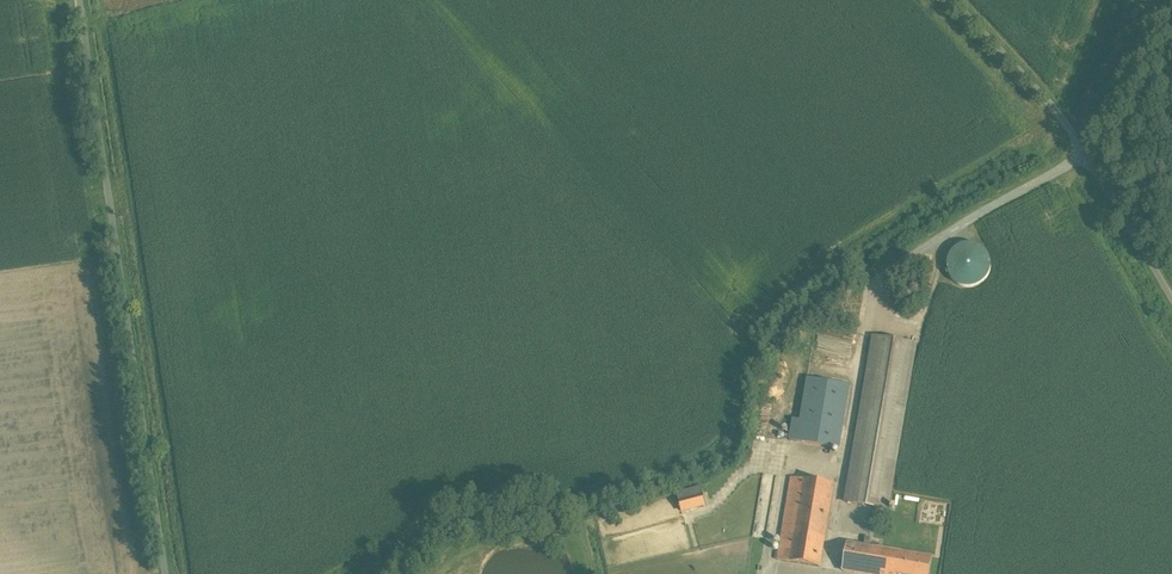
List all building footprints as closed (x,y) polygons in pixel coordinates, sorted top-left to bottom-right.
[(917,343),(875,336),(849,506),(892,512),(894,494),(917,343)] [(850,386),(808,379),(801,421),(797,442),(839,449),(850,386)] [(801,421),(793,420),(790,441),(797,442),(801,421)] [(833,485),(792,478),(778,561),(820,568),(833,485)] [(683,512),(703,505),(698,491),(678,497),(683,512)] [(848,544),(843,571),(859,573),(890,573),(893,551),(848,544)] [(893,551),(890,573),(930,573),(932,558),(893,551)]
